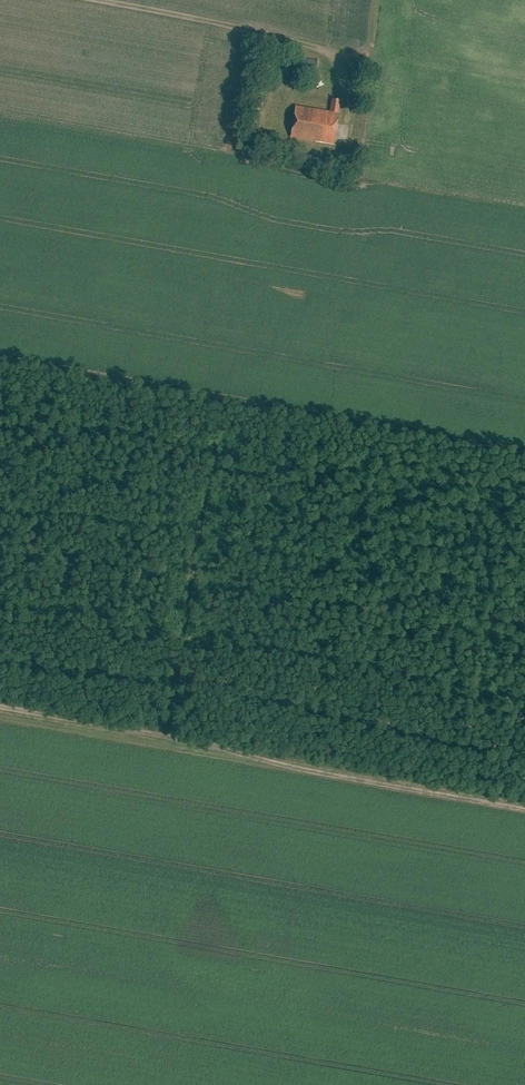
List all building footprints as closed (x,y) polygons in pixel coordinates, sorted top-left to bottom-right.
[(332,97),(330,110),(296,105),(291,137),(333,144),(340,99),(332,97)]
